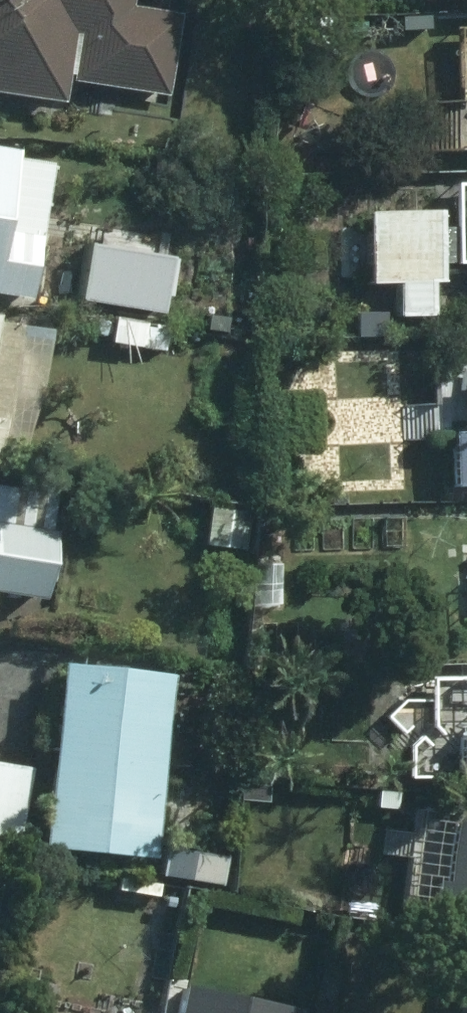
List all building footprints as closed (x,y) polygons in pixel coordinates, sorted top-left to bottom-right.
[(65,102),(76,29),(80,31),(74,78),(171,93),(183,12),(133,4),(134,0),(0,0),(0,92),(65,102)] [(18,148),(0,145),(0,291),(30,296),(42,233),(9,226),(18,148)] [(446,282),(444,208),(370,211),(372,282),(399,281),(401,315),(436,314),(435,282),(446,282)] [(389,310),(357,310),(358,334),(389,334),(389,310)] [(174,324),(117,314),(112,340),(169,350),(174,324)] [(24,452),(40,393),(49,328),(0,321),(0,449),(24,452)] [(450,431),(452,479),(466,478),(466,430),(450,431)] [(58,492),(0,483),(0,591),(46,597),(57,529),(52,528),(58,492)] [(243,512),(211,507),(204,544),(237,549),(243,512)] [(174,675),(63,662),(45,843),(157,855),(174,675)] [(434,680),(435,726),(460,754),(460,775),(466,775),(466,680),(434,680)] [(0,763),(0,838),(19,841),(31,770),(0,763)]
